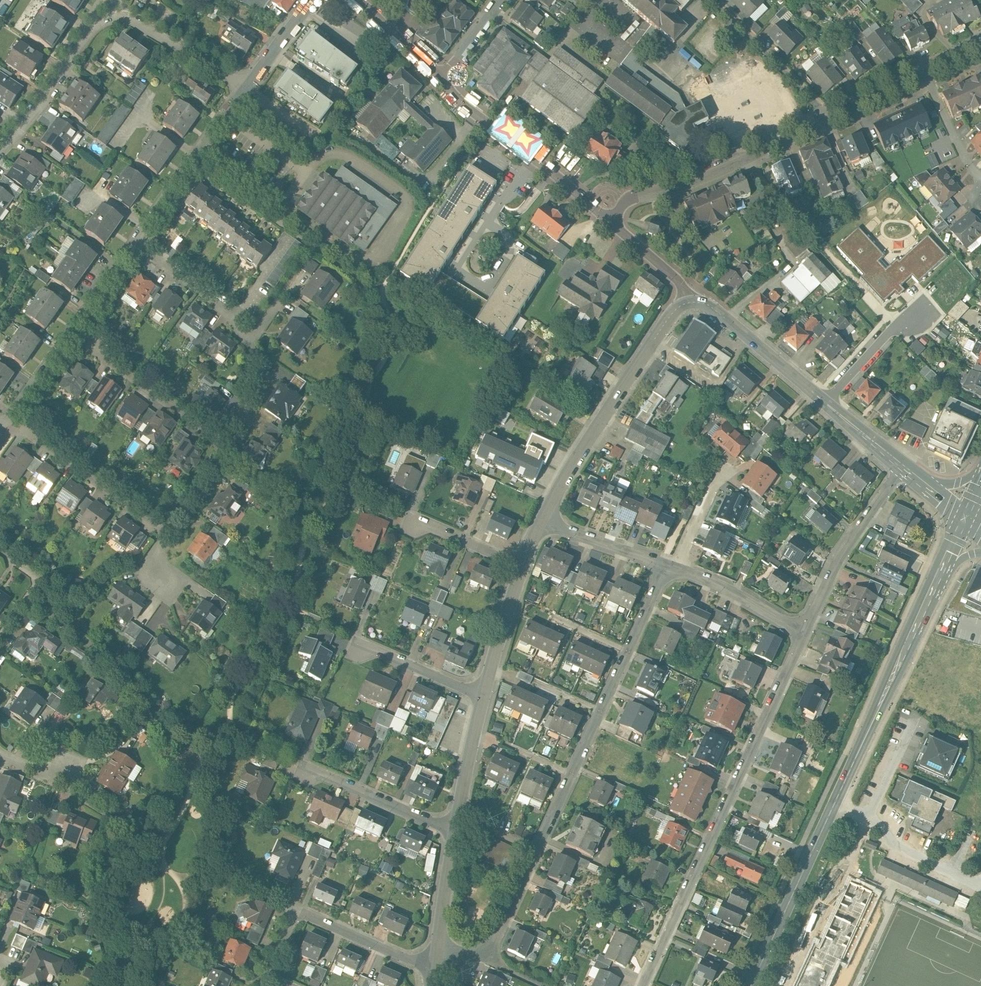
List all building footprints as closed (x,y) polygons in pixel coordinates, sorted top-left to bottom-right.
[(79,0),(51,0),(75,15),(83,3),(79,0)] [(270,1),(268,0),(236,0),(261,14),(266,7),(269,9),(272,4),(287,14),(296,0),(270,0),(270,1)] [(533,5),(536,1),(549,11),(557,0),(527,0),(533,5)] [(655,0),(622,0),(638,14),(651,26),(653,27),(658,31),(658,32),(659,32),(659,31),(672,43),(674,44),(687,29),(686,29),(672,17),(678,10),(666,0),(662,0),(659,4),(655,0)] [(678,10),(681,13),(693,0),(666,0),(678,10)] [(744,14),(749,18),(763,4),(759,0),(730,0),(744,14)] [(917,0),(899,0),(913,14),(922,5),(917,0)] [(965,1),(964,0),(956,0),(951,3),(963,27),(964,27),(963,26),(979,18),(975,11),(973,12),(968,3),(967,4),(966,1),(965,1)] [(569,1),(563,11),(571,16),(578,7),(569,1)] [(951,3),(927,15),(930,22),(932,21),(937,30),(939,28),(943,36),(950,32),(951,34),(963,27),(951,3)] [(542,19),(523,4),(517,12),(531,22),(536,26),(542,19)] [(469,22),(448,6),(438,19),(438,18),(432,25),(427,22),(418,33),(418,35),(424,39),(425,40),(441,53),(444,53),(447,48),(450,48),(469,22)] [(784,7),(775,16),(780,20),(789,12),(784,7)] [(68,25),(45,10),(28,35),(52,50),(68,25)] [(231,16),(219,10),(216,16),(228,22),(231,16)] [(531,22),(517,12),(511,20),(525,30),(531,22)] [(761,30),(749,18),(744,14),(739,18),(756,36),(761,30)] [(915,20),(910,23),(908,19),(906,20),(906,21),(894,26),(902,38),(904,37),(911,51),(929,42),(922,27),(919,28),(915,20)] [(800,39),(782,21),(774,29),(777,31),(770,38),(784,53),(784,54),(786,56),(788,56),(791,52),(791,51),(793,50),(791,48),(800,39)] [(241,30),(231,23),(221,36),(222,38),(227,42),(231,45),(232,44),(237,48),(246,54),(256,40),(250,35),(251,33),(248,30),(246,33),(241,29),(241,30)] [(877,25),(865,34),(888,65),(905,53),(886,27),(881,30),(877,25)] [(558,32),(549,26),(544,34),(552,40),(558,32)] [(651,26),(621,65),(621,66),(634,76),(648,86),(670,102),(677,116),(686,112),(678,95),(677,94),(704,81),(702,76),(701,74),(671,89),(635,63),(659,32),(658,32),(658,31),(653,27),(651,26)] [(531,51),(513,37),(513,36),(504,29),(503,30),(504,30),(474,70),(474,69),(473,70),(484,78),(477,87),(498,102),(518,77),(530,60),(527,57),(532,51),(532,50),(531,51)] [(365,66),(310,31),(293,57),(348,92),(365,66)] [(149,55),(123,37),(108,58),(134,77),(149,55)] [(838,55),(827,42),(821,47),(829,57),(832,60),(838,55)] [(43,59),(20,44),(7,64),(30,79),(43,59)] [(821,47),(815,51),(822,60),(824,59),(825,60),(829,57),(821,47)] [(246,54),(237,48),(232,55),(241,61),(246,54)] [(871,69),(856,48),(841,59),(856,80),(871,69)] [(603,83),(559,49),(549,63),(532,51),(527,57),(530,60),(518,77),(531,87),(521,100),(573,139),(601,102),(593,96),(603,83)] [(825,60),(824,59),(822,60),(807,73),(825,94),(841,81),(825,60)] [(634,76),(621,66),(617,71),(630,81),(634,76)] [(341,102),(287,67),(270,93),(324,128),(341,102)] [(3,69),(0,73),(0,74),(10,80),(13,75),(3,69)] [(648,86),(634,76),(630,81),(617,71),(605,87),(605,88),(607,85),(660,125),(658,128),(659,128),(664,132),(660,137),(683,154),(697,136),(693,128),(708,121),(700,105),(686,112),(677,116),(676,117),(670,113),(671,111),(644,91),(648,86)] [(401,72),(356,124),(376,141),(404,110),(409,103),(421,89),(414,83),(409,78),(401,72)] [(0,74),(0,88),(16,99),(23,89),(10,80),(0,74)] [(215,93),(202,83),(201,84),(192,77),(186,85),(196,92),(192,96),(206,106),(215,93)] [(951,91),(962,114),(971,110),(972,113),(980,108),(980,78),(951,91)] [(138,81),(122,104),(131,109),(147,87),(138,81)] [(712,96),(705,81),(690,88),(697,103),(699,102),(710,97),(712,96)] [(769,81),(746,92),(755,110),(777,100),(777,99),(769,81)] [(100,98),(77,82),(76,83),(77,83),(71,92),(70,91),(68,95),(91,111),(100,98)] [(0,88),(0,103),(10,109),(16,99),(0,88)] [(951,91),(942,95),(953,118),(962,114),(951,91)] [(91,111),(68,95),(67,97),(61,105),(60,106),(83,122),(91,111)] [(199,116),(180,103),(164,125),(183,139),(199,116)] [(452,141),(434,125),(409,103),(404,110),(428,132),(416,146),(409,140),(399,151),(423,173),(452,141)] [(122,104),(96,139),(106,146),(132,110),(131,109),(122,104)] [(919,105),(873,127),(884,152),(931,130),(919,105)] [(935,111),(929,114),(932,120),(938,117),(935,111)] [(70,128),(58,119),(53,126),(54,127),(51,131),(50,130),(50,131),(70,145),(77,134),(78,133),(70,128)] [(84,130),(74,123),(70,128),(78,133),(77,134),(80,136),(84,130)] [(70,145),(50,131),(51,132),(48,136),(47,136),(42,142),(54,151),(61,156),(62,156),(70,145)] [(176,149),(157,135),(138,162),(157,175),(176,149)] [(620,147),(603,136),(601,140),(596,136),(585,154),(607,168),(614,157),(617,158),(631,167),(635,162),(618,151),(620,147)] [(859,136),(842,143),(845,150),(851,163),(868,156),(859,136)] [(825,141),(800,152),(800,151),(799,152),(803,163),(804,164),(815,188),(818,187),(836,178),(834,173),(841,170),(835,156),(833,157),(826,140),(825,140),(825,141)] [(842,143),(841,140),(835,142),(840,153),(845,150),(842,143)] [(61,156),(54,151),(51,156),(60,163),(64,157),(62,156),(61,156)] [(884,164),(876,152),(870,155),(875,168),(884,164)] [(37,163),(25,154),(17,165),(37,179),(45,168),(37,163)] [(51,164),(41,158),(37,163),(45,168),(47,170),(51,164)] [(789,162),(772,169),(775,176),(774,177),(777,182),(780,189),(784,187),(785,187),(797,182),(796,178),(795,178),(789,162)] [(37,179),(17,165),(9,177),(29,191),(37,179)] [(501,184),(472,166),(404,274),(510,339),(551,274),(520,255),(492,300),(447,272),(501,184)] [(342,168),(332,182),(323,176),(305,201),(301,198),(295,207),(349,245),(351,243),(353,244),(354,243),(364,251),(396,207),(342,168)] [(148,183),(129,169),(110,196),(129,209),(148,183)] [(932,179),(925,186),(933,196),(951,181),(942,171),(932,179)] [(926,172),(913,178),(922,189),(925,186),(932,179),(926,172)] [(806,189),(801,176),(796,178),(797,182),(801,192),(806,189)] [(14,183),(4,177),(1,182),(10,189),(14,183)] [(75,178),(62,198),(71,205),(85,185),(75,178)] [(742,178),(731,182),(722,186),(733,203),(750,196),(742,178)] [(836,178),(818,187),(824,199),(842,191),(836,178)] [(951,181),(933,196),(941,205),(942,206),(949,199),(959,191),(951,181)] [(1,182),(0,183),(0,189),(13,198),(12,199),(13,199),(16,201),(20,196),(10,189),(1,182)] [(785,187),(784,187),(789,197),(790,197),(792,198),(798,195),(799,193),(801,192),(797,182),(785,187)] [(200,185),(185,206),(194,212),(194,214),(200,219),(213,201),(205,195),(208,191),(200,185)] [(710,194),(698,200),(697,197),(684,203),(695,229),(701,226),(702,229),(710,225),(711,228),(722,223),(721,221),(729,217),(728,214),(736,211),(733,203),(722,186),(709,192),(710,194)] [(12,199),(13,198),(0,189),(0,216),(12,199)] [(869,203),(860,191),(850,198),(859,210),(869,203)] [(222,204),(214,198),(213,201),(200,219),(208,225),(208,227),(214,232),(227,213),(219,208),(222,204)] [(949,199),(942,206),(941,205),(938,208),(943,213),(954,204),(949,199)] [(123,219),(104,205),(85,232),(104,245),(123,219)] [(570,225),(545,205),(532,222),(557,242),(570,225)] [(236,217),(228,211),(227,213),(214,232),(222,238),(221,240),(228,245),(241,226),(233,221),(236,217)] [(970,215),(960,223),(975,241),(980,236),(980,227),(974,219),(970,215)] [(656,223),(652,222),(653,220),(652,220),(651,222),(651,221),(651,222),(648,232),(647,232),(647,233),(647,235),(648,234),(652,235),(651,237),(652,237),(653,235),(657,237),(657,238),(658,239),(658,237),(661,235),(663,236),(663,235),(662,234),(663,230),(665,230),(665,229),(663,229),(661,225),(663,224),(662,223),(661,225),(657,223),(658,222),(657,221),(656,223)] [(828,220),(821,226),(828,235),(836,229),(828,220)] [(944,222),(933,231),(937,236),(948,227),(944,222)] [(975,241),(960,223),(950,231),(965,249),(975,241)] [(250,230),(242,224),(241,226),(228,245),(236,250),(235,253),(242,257),(253,241),(255,239),(247,234),(250,230)] [(885,270),(878,262),(884,257),(858,228),(837,247),(864,276),(860,278),(883,303),(894,292),(899,297),(904,291),(900,287),(912,276),(918,283),(947,257),(927,236),(899,262),(897,259),(885,270)] [(800,235),(786,246),(796,257),(806,249),(809,247),(800,235)] [(305,247),(296,240),(292,245),(301,251),(305,247)] [(261,247),(253,241),(242,257),(240,259),(246,264),(248,262),(257,268),(272,248),(264,242),(261,247)] [(96,257),(77,243),(70,252),(89,265),(92,260),(94,260),(96,257)] [(570,252),(559,243),(552,253),(562,261),(570,252)] [(301,251),(292,245),(289,249),(298,256),(301,251)] [(298,256),(289,249),(286,254),(295,260),(298,256)] [(796,257),(795,258),(801,265),(812,255),(806,249),(796,257)] [(89,265),(70,252),(66,258),(67,259),(68,258),(85,270),(89,265)] [(295,260),(286,254),(282,259),(291,265),(295,260)] [(801,265),(781,284),(800,304),(831,276),(812,255),(801,265)] [(85,270),(68,258),(67,259),(60,269),(78,282),(86,271),(85,270)] [(291,265),(282,259),(279,263),(288,270),(291,265)] [(319,266),(309,259),(301,269),(311,276),(319,266)] [(288,270),(279,263),(276,268),(285,274),(288,270)] [(722,268),(717,264),(709,272),(714,277),(722,268)] [(741,264),(733,274),(730,270),(718,284),(730,293),(735,288),(737,289),(743,282),(742,281),(744,280),(741,278),(748,270),(741,264)] [(589,280),(578,273),(571,284),(567,281),(558,294),(581,308),(579,312),(592,320),(594,317),(598,319),(606,306),(604,305),(611,294),(610,293),(611,290),(614,292),(623,278),(606,266),(597,281),(598,281),(596,284),(593,282),(594,281),(590,278),(589,280)] [(285,274),(276,268),(272,272),(281,279),(285,274)] [(78,282),(60,269),(53,280),(71,293),(78,282)] [(51,278),(39,270),(35,276),(47,284),(51,278)] [(338,285),(319,271),(302,295),(322,309),(338,285)] [(281,279),(272,272),(269,277),(278,284),(281,279)] [(664,287),(645,274),(635,287),(643,293),(641,295),(647,299),(649,297),(654,301),(664,287)] [(153,286),(138,276),(126,292),(133,297),(134,302),(138,305),(143,304),(148,296),(146,295),(153,286)] [(278,284),(269,277),(266,282),(275,288),(278,284)] [(161,289),(154,284),(153,286),(146,295),(148,296),(153,300),(157,294),(161,289)] [(44,290),(26,316),(45,330),(63,303),(44,290)] [(155,308),(154,309),(156,311),(156,314),(163,319),(166,317),(168,319),(181,301),(167,291),(162,297),(155,308)] [(780,298),(772,291),(764,300),(772,307),(773,307),(780,298)] [(153,300),(150,304),(155,308),(162,297),(157,294),(153,300)] [(764,300),(760,296),(749,309),(764,321),(774,309),(775,309),(773,307),(772,307),(764,300)] [(960,301),(948,314),(957,321),(969,309),(960,301)] [(214,316),(196,304),(183,323),(199,334),(200,335),(205,329),(214,316)] [(309,316),(297,307),(290,318),(293,320),(302,326),(309,316)] [(784,317),(774,309),(764,321),(774,329),(784,317)] [(850,325),(841,316),(833,325),(831,324),(826,330),(821,335),(826,339),(831,333),(833,334),(837,330),(841,334),(850,325)] [(811,318),(800,331),(807,337),(812,332),(819,324),(811,318)] [(302,326),(293,320),(277,342),(296,355),(312,333),(302,326)] [(714,336),(694,322),(675,351),(694,364),(699,358),(708,344),(714,336)] [(939,323),(933,330),(944,340),(950,333),(939,323)] [(826,330),(819,324),(812,332),(818,338),(821,335),(826,330)] [(850,325),(841,334),(846,338),(854,329),(850,325)] [(800,331),(795,327),(784,341),(797,351),(808,338),(807,337),(800,331)] [(22,329),(5,353),(23,366),(40,341),(22,329)] [(197,348),(209,332),(205,329),(200,335),(199,334),(192,345),(197,348)] [(239,343),(217,329),(213,335),(205,346),(206,347),(210,350),(211,353),(214,355),(217,355),(227,361),(239,343)] [(205,346),(213,335),(209,332),(197,348),(203,352),(206,347),(205,346)] [(833,334),(831,333),(826,339),(815,351),(829,363),(830,363),(837,354),(840,351),(842,353),(847,347),(833,334)] [(917,356),(925,348),(916,339),(908,348),(917,356)] [(731,359),(708,344),(699,358),(704,361),(701,365),(719,377),(731,359)] [(970,348),(967,355),(978,361),(976,366),(976,367),(980,369),(980,353),(970,348)] [(614,358),(603,351),(596,362),(599,364),(608,370),(614,358)] [(845,360),(837,354),(830,363),(837,369),(845,360)] [(596,369),(579,359),(568,377),(576,382),(569,393),(584,402),(595,384),(595,383),(589,380),(596,370),(596,369)] [(94,376),(76,362),(59,386),(77,400),(94,376)] [(0,364),(0,383),(5,386),(14,374),(0,364)] [(608,370),(599,364),(596,369),(596,370),(589,380),(595,383),(595,384),(598,386),(608,370)] [(676,372),(666,365),(659,375),(663,378),(666,373),(673,377),(676,372)] [(760,381),(748,371),(744,367),(743,367),(741,365),(736,372),(735,372),(730,378),(742,388),(740,390),(748,396),(760,381)] [(920,372),(931,382),(937,375),(926,365),(920,372)] [(976,367),(976,366),(974,365),(972,368),(974,369),(972,373),(974,374),(980,377),(980,369),(976,367)] [(970,372),(968,377),(965,375),(961,384),(964,386),(963,389),(980,397),(980,378),(972,373),(970,372)] [(673,377),(666,373),(663,378),(653,393),(654,394),(662,399),(671,405),(670,406),(672,407),(673,406),(678,409),(683,401),(680,399),(688,388),(673,377)] [(861,377),(850,390),(856,394),(867,382),(861,377)] [(123,391),(103,378),(87,402),(106,415),(123,391)] [(283,381),(264,407),(285,422),(289,417),(292,420),(303,404),(301,402),(305,396),(283,381)] [(880,392),(867,382),(856,394),(855,396),(861,401),(860,403),(866,408),(868,406),(868,407),(880,392)] [(219,395),(210,389),(206,396),(208,397),(200,407),(213,417),(224,401),(218,397),(219,395)] [(789,406),(772,391),(766,398),(766,397),(765,398),(765,399),(755,411),(762,417),(768,410),(778,419),(789,406)] [(554,401),(539,392),(530,407),(537,411),(536,413),(557,426),(562,418),(559,416),(566,405),(556,399),(554,401)] [(888,392),(873,410),(877,414),(892,396),(888,392)] [(957,395),(953,392),(950,399),(960,404),(963,398),(957,395)] [(648,403),(646,401),(641,410),(643,411),(636,421),(645,426),(652,416),(650,414),(654,408),(655,409),(662,399),(654,394),(648,403)] [(148,407),(132,396),(121,411),(127,416),(124,420),(126,421),(125,424),(130,427),(133,426),(134,427),(137,423),(147,408),(148,407)] [(892,396),(877,414),(885,420),(883,422),(889,427),(891,425),(891,426),(904,410),(896,404),(899,401),(892,396)] [(950,399),(927,447),(959,462),(980,415),(980,413),(960,404),(950,399)] [(147,408),(137,423),(142,426),(144,424),(152,411),(147,408)] [(510,414),(502,409),(496,420),(504,425),(510,414)] [(158,415),(152,411),(144,424),(149,428),(158,415)] [(175,424),(160,413),(158,415),(149,428),(147,431),(154,436),(151,441),(159,447),(175,424)] [(805,420),(803,423),(798,419),(793,425),(785,434),(799,446),(805,438),(809,442),(818,431),(805,420)] [(926,429),(906,419),(898,428),(922,439),(926,429)] [(636,421),(634,420),(624,439),(635,444),(631,450),(643,456),(658,463),(671,439),(645,426),(636,421)] [(788,420),(780,429),(785,434),(793,425),(788,420)] [(779,430),(770,422),(762,432),(771,439),(779,430)] [(748,444),(725,424),(721,430),(713,439),(735,458),(740,453),(748,444)] [(716,426),(708,435),(713,439),(721,430),(716,426)] [(189,436),(179,429),(172,440),(181,447),(185,441),(186,441),(189,436)] [(279,443),(267,434),(259,444),(253,440),(241,459),(256,469),(268,452),(272,454),(279,443)] [(554,446),(532,436),(526,449),(528,450),(528,449),(543,456),(539,464),(541,465),(533,482),(524,477),(526,473),(520,470),(518,475),(493,464),(496,459),(490,456),(488,461),(478,457),(485,440),(493,444),(524,458),(525,455),(485,437),(475,458),(534,484),(543,464),(545,465),(554,446)] [(758,445),(752,439),(748,444),(755,450),(758,445)] [(524,458),(493,444),(485,440),(478,457),(488,461),(490,456),(496,459),(493,464),(518,475),(520,470),(526,473),(524,477),(533,482),(541,465),(539,464),(524,458)] [(842,452),(828,440),(814,457),(831,471),(837,465),(842,459),(838,456),(842,452)] [(186,441),(185,441),(181,447),(170,462),(187,474),(192,466),(195,467),(198,462),(197,459),(202,452),(186,441)] [(755,450),(748,444),(740,453),(748,460),(749,458),(755,450)] [(755,450),(749,458),(754,461),(763,449),(758,445),(755,450)] [(623,451),(615,446),(609,456),(618,461),(623,451)] [(16,448),(0,470),(0,472),(7,477),(7,480),(11,482),(14,481),(16,483),(26,468),(32,460),(32,459),(16,448)] [(543,456),(528,449),(525,455),(524,458),(539,464),(543,456)] [(643,456),(631,450),(625,461),(637,468),(643,456)] [(441,458),(430,453),(425,465),(436,470),(441,458)] [(32,460),(26,468),(31,472),(39,461),(33,457),(32,459),(32,460)] [(39,461),(31,472),(36,475),(44,464),(39,461)] [(50,467),(44,463),(44,464),(36,475),(28,486),(38,492),(36,495),(43,499),(59,477),(52,471),(53,471),(53,470),(50,468),(50,467)] [(775,477),(757,464),(750,475),(768,487),(775,477)] [(872,478),(856,464),(848,473),(842,480),(842,481),(849,486),(850,484),(860,493),(872,478)] [(837,465),(831,471),(829,473),(834,477),(841,468),(837,465)] [(421,475),(402,467),(394,485),(413,493),(421,475)] [(841,468),(834,477),(841,483),(842,481),(842,480),(848,473),(842,468),(841,468)] [(768,487),(750,475),(742,485),(750,490),(760,498),(761,498),(768,487)] [(481,486),(459,476),(456,483),(461,485),(459,492),(459,493),(457,495),(454,501),(472,508),(481,486)] [(629,485),(614,477),(610,486),(607,485),(605,490),(598,505),(616,513),(622,501),(623,499),(629,485)] [(496,481),(487,478),(482,490),(491,493),(496,481)] [(87,493),(70,482),(69,484),(68,484),(66,486),(67,487),(59,498),(65,502),(63,505),(73,512),(77,507),(84,497),(87,493)] [(605,490),(587,482),(578,502),(596,510),(598,505),(605,490)] [(219,491),(208,508),(223,519),(228,513),(238,520),(248,506),(241,501),(246,494),(233,485),(226,495),(219,491)] [(760,498),(750,490),(746,495),(753,500),(761,506),(765,500),(761,498),(760,498)] [(821,499),(811,490),(806,496),(817,504),(821,499)] [(84,497),(77,507),(82,511),(89,500),(84,497)] [(735,497),(733,502),(727,499),(717,520),(735,528),(747,503),(735,497)] [(82,511),(79,515),(84,518),(94,504),(89,500),(82,511)] [(494,502),(488,500),(483,511),(489,513),(494,502)] [(761,506),(753,500),(749,506),(762,515),(765,509),(761,506)] [(640,509),(622,501),(616,513),(614,519),(632,527),(635,521),(640,510),(640,509)] [(662,510),(644,501),(641,507),(640,509),(640,510),(635,521),(653,530),(659,517),(662,510)] [(84,518),(81,522),(90,529),(92,527),(99,532),(110,516),(105,513),(107,510),(95,502),(94,504),(84,518)] [(914,513),(896,505),(889,521),(896,525),(894,530),(895,531),(896,529),(912,536),(911,538),(912,539),(920,521),(912,518),(914,513)] [(693,510),(686,507),(681,519),(687,521),(693,510)] [(836,522),(821,509),(811,521),(826,534),(836,522)] [(368,517),(362,515),(356,532),(361,534),(354,549),(372,556),(379,538),(384,540),(390,524),(369,515),(368,517)] [(514,525),(494,516),(487,532),(507,540),(514,525)] [(672,524),(659,517),(653,530),(650,535),(664,542),(672,524)] [(139,530),(122,519),(111,535),(127,547),(129,544),(138,531),(139,530)] [(726,532),(714,526),(711,533),(723,538),(726,532)] [(899,535),(887,529),(884,535),(896,541),(899,535)] [(138,531),(129,544),(138,550),(147,538),(138,531)] [(711,533),(703,550),(720,558),(728,541),(723,538),(711,533)] [(212,541),(202,534),(199,539),(197,539),(193,544),(194,546),(189,552),(203,563),(208,556),(210,556),(214,551),(213,549),(217,545),(216,544),(220,539),(216,536),(212,541)] [(896,541),(884,535),(881,542),(893,548),(896,541)] [(810,549),(794,538),(783,555),(799,566),(805,558),(804,558),(810,549)] [(911,559),(892,550),(893,548),(881,542),(878,547),(881,548),(876,559),(886,564),(905,573),(911,559)] [(451,555),(431,546),(424,562),(434,567),(431,574),(440,578),(443,571),(444,571),(451,555)] [(550,550),(541,570),(552,576),(562,555),(550,550)] [(573,560),(562,555),(552,576),(564,581),(568,571),(573,560)] [(782,564),(770,556),(766,562),(778,570),(782,564)] [(905,573),(886,564),(879,577),(892,583),(898,586),(905,573)] [(595,570),(584,565),(579,576),(574,586),(586,591),(595,570)] [(496,575),(476,566),(469,582),(489,590),(496,575)] [(977,569),(976,571),(973,570),(970,571),(968,573),(946,610),(980,620),(980,571),(977,569)] [(606,575),(595,570),(586,591),(597,596),(599,591),(604,581),(606,575)] [(574,573),(568,571),(564,581),(569,583),(574,573)] [(791,581),(776,571),(767,585),(782,596),(788,587),(787,587),(791,581)] [(579,576),(574,573),(569,583),(574,586),(579,576)] [(455,576),(450,587),(456,590),(461,578),(455,576)] [(387,582),(377,577),(371,589),(382,594),(387,582)] [(359,583),(351,580),(347,589),(349,589),(342,605),(352,609),(353,607),(359,610),(369,587),(364,585),(365,585),(364,583),(360,582),(359,582),(359,583)] [(629,585),(617,580),(615,585),(610,596),(608,601),(619,606),(629,585)] [(882,586),(870,580),(868,586),(879,592),(882,586)] [(610,583),(604,581),(599,591),(605,594),(610,583)] [(610,583),(605,594),(610,596),(615,585),(610,583)] [(898,586),(892,583),(889,589),(899,593),(901,587),(898,586)] [(142,600),(119,584),(109,598),(123,608),(116,617),(117,621),(125,627),(133,616),(137,618),(142,612),(141,609),(139,608),(143,603),(142,600)] [(640,590),(629,585),(619,606),(631,611),(640,590)] [(879,592),(868,586),(865,592),(876,597),(877,598),(879,592)] [(865,592),(854,587),(849,599),(849,600),(869,609),(870,610),(876,597),(865,592)] [(448,593),(441,591),(436,602),(443,605),(448,593)] [(0,593),(0,613),(10,600),(0,593)] [(694,602),(676,593),(668,610),(686,619),(691,609),(694,602)] [(227,604),(216,596),(209,606),(220,614),(227,604)] [(869,609),(849,600),(849,599),(848,599),(842,611),(842,612),(862,621),(862,622),(863,622),(869,609)] [(428,608),(409,600),(401,619),(420,627),(426,613),(428,608)] [(436,602),(432,601),(428,608),(426,613),(437,617),(443,605),(436,602)] [(204,603),(190,622),(204,631),(210,622),(214,624),(221,614),(220,614),(209,606),(204,603)] [(453,610),(443,605),(437,617),(448,622),(453,610)] [(709,618),(691,609),(686,619),(685,621),(700,628),(704,630),(709,618)] [(727,615),(715,609),(709,621),(722,627),(727,615)] [(862,621),(842,612),(842,611),(840,611),(834,624),(847,630),(856,634),(856,633),(862,622),(862,621)] [(30,614),(23,615),(18,622),(25,627),(29,621),(32,623),(35,618),(30,614)] [(734,618),(727,615),(722,627),(729,630),(734,618)] [(700,628),(685,621),(682,628),(683,629),(697,635),(700,628)] [(143,630),(133,623),(125,633),(136,641),(143,630)] [(546,631),(529,623),(520,641),(537,649),(546,631)] [(49,635),(37,626),(31,634),(44,643),(49,635)] [(335,636),(320,629),(315,642),(322,645),(323,644),(330,647),(335,636)] [(680,636),(665,629),(655,650),(664,654),(665,652),(672,655),(680,636)] [(697,635),(683,629),(680,636),(694,642),(697,635)] [(153,637),(143,630),(136,641),(132,646),(142,652),(153,637)] [(856,634),(847,630),(845,635),(848,637),(855,640),(858,634),(856,633),(856,634)] [(435,631),(429,645),(441,651),(443,645),(447,636),(435,631)] [(563,639),(546,631),(537,649),(555,658),(563,639)] [(845,635),(835,631),(831,640),(824,655),(832,659),(834,656),(842,660),(848,648),(844,646),(848,637),(845,635)] [(30,633),(24,634),(14,647),(27,656),(31,650),(33,650),(38,653),(44,646),(45,643),(44,643),(31,634),(30,633)] [(781,641),(765,634),(755,655),(771,662),(781,641)] [(61,643),(49,635),(44,643),(45,643),(44,646),(47,650),(49,648),(55,652),(61,643)] [(186,653),(161,636),(148,655),(172,672),(186,653)] [(332,654),(320,649),(322,645),(315,642),(306,638),(299,654),(311,659),(311,658),(315,660),(309,676),(321,681),(332,654)] [(465,645),(454,640),(450,648),(443,645),(441,651),(448,654),(445,661),(464,669),(477,641),(469,638),(465,645)] [(592,651),(574,643),(566,662),(583,670),(592,651)] [(609,659),(592,651),(583,670),(600,678),(609,659)] [(742,656),(730,651),(728,657),(739,662),(742,656)] [(832,671),(845,677),(851,664),(842,660),(834,656),(832,659),(824,655),(819,665),(832,671)] [(761,672),(742,663),(737,673),(735,672),(732,681),(752,690),(756,683),(761,672)] [(669,668),(659,664),(656,670),(655,669),(655,670),(664,674),(664,675),(666,676),(669,668)] [(832,671),(819,665),(817,671),(825,675),(830,677),(832,671)] [(655,670),(647,667),(638,688),(654,696),(664,675),(664,674),(655,670)] [(533,677),(520,672),(517,678),(530,684),(533,677)] [(396,684),(370,673),(361,694),(386,705),(396,684)] [(821,682),(832,686),(835,679),(830,677),(825,675),(821,682)] [(111,693),(92,679),(79,698),(90,706),(96,698),(104,704),(107,699),(112,693),(111,693)] [(832,686),(821,682),(817,690),(828,695),(832,686)] [(817,690),(809,686),(799,708),(818,717),(828,695),(817,690)] [(446,700),(416,687),(413,694),(411,693),(405,708),(409,710),(410,712),(416,715),(418,714),(421,709),(438,716),(445,702),(446,700)] [(531,696),(513,688),(504,707),(522,715),(531,696)] [(46,702),(27,689),(10,712),(30,725),(45,704),(46,702)] [(119,697),(111,692),(111,693),(112,693),(107,699),(114,704),(119,697)] [(62,701),(52,693),(46,702),(45,704),(55,711),(62,701)] [(744,707),(717,694),(705,720),(732,732),(744,707)] [(458,701),(447,696),(446,700),(445,702),(456,706),(458,701)] [(548,704),(531,696),(522,715),(539,723),(548,704)] [(319,708),(302,700),(287,733),(306,741),(317,715),(320,708),(319,708)] [(62,701),(55,711),(65,718),(72,708),(62,701)] [(334,706),(322,701),(319,708),(320,708),(317,715),(328,720),(334,706)] [(456,706),(445,702),(442,707),(453,712),(456,706)] [(658,709),(645,703),(643,709),(653,714),(655,716),(658,709)] [(643,709),(630,704),(624,716),(626,717),(621,726),(621,727),(633,732),(640,735),(646,722),(648,723),(653,714),(643,709)] [(453,712),(442,707),(440,713),(451,717),(453,712)] [(570,714),(559,709),(549,729),(561,734),(570,714)] [(394,717),(383,713),(377,724),(389,729),(394,717)] [(451,717),(440,713),(438,716),(437,718),(448,723),(451,717)] [(582,719),(570,714),(561,734),(572,740),(582,719)] [(406,723),(394,717),(389,729),(401,735),(406,723)] [(448,723),(437,718),(435,723),(446,728),(448,723)] [(446,728),(435,723),(432,729),(443,734),(446,728)] [(374,732),(356,724),(348,741),(367,750),(373,736),(375,732),(374,732)] [(389,729),(377,724),(374,732),(375,732),(373,736),(384,740),(389,729)] [(633,732),(621,727),(621,726),(620,725),(616,736),(628,742),(633,732)] [(714,731),(704,726),(701,732),(707,735),(712,737),(714,731),(714,730),(714,731)] [(443,734),(432,729),(430,734),(441,739),(443,734)] [(441,739),(430,734),(428,740),(439,745),(441,739)] [(712,737),(707,735),(701,748),(703,748),(698,759),(696,759),(700,761),(716,769),(727,744),(712,737)] [(959,741),(948,736),(946,741),(957,746),(959,741)] [(928,737),(914,768),(947,782),(961,751),(928,737)] [(439,745),(428,740),(425,745),(436,750),(439,745)] [(800,754),(782,745),(776,758),(791,765),(794,757),(798,759),(800,754)] [(413,751),(408,764),(414,767),(420,754),(413,751)] [(135,765),(117,753),(108,767),(126,779),(135,765)] [(280,759),(269,754),(264,765),(276,770),(280,759)] [(496,756),(486,776),(498,782),(508,762),(496,756)] [(696,759),(690,756),(687,762),(698,767),(700,761),(696,759)] [(791,765),(776,758),(770,771),(789,779),(791,774),(787,772),(791,765)] [(403,771),(384,762),(377,778),(396,787),(403,771)] [(519,767),(508,762),(498,782),(510,787),(519,767)] [(266,776),(256,772),(257,769),(247,765),(240,779),(250,783),(244,796),(264,805),(274,782),(265,778),(266,776)] [(126,779),(108,767),(98,783),(114,792),(118,786),(121,788),(126,779)] [(433,772),(423,768),(411,793),(431,802),(438,786),(439,784),(441,780),(431,776),(433,772)] [(679,791),(704,802),(707,795),(711,793),(709,790),(713,782),(689,771),(679,791)] [(541,777),(530,772),(521,792),(532,797),(541,777)] [(0,775),(0,776),(0,791),(16,798),(22,784),(0,775)] [(553,782),(541,777),(532,797),(543,802),(553,782)] [(956,802),(908,781),(897,804),(910,810),(908,816),(914,819),(910,828),(928,837),(941,808),(951,812),(956,802)] [(613,789),(599,782),(590,801),(604,807),(612,789),(613,789)] [(613,789),(612,789),(623,794),(627,787),(616,782),(613,789)] [(779,788),(765,782),(762,788),(776,794),(779,788)] [(111,795),(100,788),(97,793),(108,800),(111,795)] [(776,794),(762,788),(760,794),(773,800),(776,794)] [(0,791),(0,813),(4,815),(6,810),(16,814),(22,800),(16,798),(0,791)] [(704,802),(679,791),(670,811),(695,822),(698,814),(702,813),(700,809),(704,802)] [(344,803),(319,792),(310,810),(315,812),(311,822),(319,825),(323,815),(336,821),(343,807),(344,803)] [(108,800),(97,793),(94,798),(105,805),(108,800)] [(760,794),(759,794),(756,802),(757,803),(751,817),(750,817),(761,822),(765,824),(772,811),(778,814),(782,804),(760,794)] [(354,812),(343,807),(336,821),(347,826),(354,812)] [(347,826),(346,830),(354,833),(356,828),(363,812),(355,808),(354,812),(347,826)] [(62,815),(51,810),(46,822),(55,826),(58,825),(59,821),(62,815)] [(386,822),(363,811),(363,812),(356,828),(379,838),(386,822)] [(668,816),(657,812),(654,818),(665,823),(666,822),(665,822),(668,816)] [(85,822),(68,814),(66,815),(66,817),(62,815),(59,821),(66,824),(65,827),(66,831),(68,831),(65,838),(66,840),(77,845),(79,840),(87,843),(87,841),(88,841),(90,838),(89,837),(90,835),(92,834),(97,823),(86,819),(85,822)] [(761,822),(750,817),(751,817),(749,816),(749,817),(747,822),(759,828),(761,822)] [(604,830),(579,818),(566,845),(592,857),(604,830)] [(687,832),(670,824),(661,843),(678,851),(687,832)] [(762,837),(746,829),(745,830),(742,828),(740,833),(743,834),(739,845),(755,852),(759,844),(760,844),(763,838),(762,838),(762,837)] [(425,839),(406,831),(400,845),(418,854),(425,839)] [(483,834),(478,845),(483,847),(488,836),(483,834)] [(488,836),(483,847),(484,848),(489,850),(494,839),(488,836)] [(425,839),(418,854),(426,857),(432,842),(425,839)] [(499,841),(494,839),(489,850),(494,852),(499,841)] [(505,844),(499,841),(494,852),(495,852),(499,855),(505,844)] [(304,853),(279,842),(274,854),(275,853),(282,856),(275,872),(292,880),(304,853)] [(324,848),(312,843),(307,855),(319,860),(321,855),(324,848)] [(510,846),(505,844),(499,855),(500,855),(505,857),(510,846)] [(483,847),(478,845),(473,856),(479,859),(484,848),(483,847)] [(510,846),(505,857),(510,860),(515,849),(510,846)] [(489,850),(484,848),(479,859),(484,861),(489,850)] [(515,849),(510,860),(516,862),(521,851),(515,849)] [(494,852),(489,850),(484,861),(490,864),(495,852),(494,852)] [(495,852),(490,864),(495,866),(500,855),(499,855),(495,852)] [(328,858),(321,855),(319,860),(312,875),(319,878),(328,858)] [(505,857),(500,855),(495,866),(500,868),(505,857)] [(558,855),(548,877),(557,881),(557,882),(559,883),(559,882),(566,885),(575,863),(558,855)] [(510,860),(505,857),(500,868),(505,871),(510,860)] [(764,870),(748,863),(733,857),(729,864),(744,870),(742,877),(757,884),(764,870)] [(590,863),(580,858),(577,864),(587,869),(590,863)] [(516,862),(510,860),(505,871),(511,873),(516,862)] [(957,895),(882,861),(877,873),(952,907),(957,895)] [(379,868),(389,874),(392,868),(382,862),(379,868)] [(670,869),(653,862),(643,883),(660,891),(670,869)] [(365,876),(368,867),(361,864),(358,874),(365,876)] [(874,895),(879,881),(859,873),(854,887),(874,895)] [(564,888),(546,880),(543,887),(553,892),(560,895),(564,888)] [(338,893),(319,884),(313,897),(332,906),(338,893)] [(751,897),(733,889),(727,904),(744,911),(745,911),(751,897)] [(560,895),(553,892),(550,898),(560,903),(563,897),(560,895)] [(45,903),(22,893),(17,907),(39,916),(45,903)] [(693,903),(703,905),(705,895),(695,893),(693,903)] [(955,903),(965,908),(969,900),(959,894),(955,903)] [(552,901),(537,895),(529,911),(536,914),(536,915),(544,918),(552,901)] [(652,907),(640,901),(640,902),(626,895),(622,905),(636,911),(630,924),(642,929),(652,907)] [(650,904),(652,901),(641,895),(639,899),(650,904)] [(376,907),(356,898),(349,914),(369,922),(376,907)] [(272,908),(257,902),(256,905),(251,903),(250,906),(245,904),(238,907),(236,912),(238,919),(245,916),(250,918),(248,922),(253,924),(251,930),(262,935),(265,929),(263,928),(266,921),(266,922),(267,921),(266,921),(268,916),(269,916),(269,915),(272,908)] [(727,904),(724,902),(717,917),(738,926),(744,911),(727,904)] [(39,916),(17,907),(11,921),(33,930),(39,916)] [(409,921),(389,912),(382,928),(402,937),(409,921)] [(722,921),(709,915),(706,920),(719,926),(722,921)] [(626,923),(615,918),(613,924),(624,929),(626,923)] [(723,934),(709,928),(703,942),(702,943),(709,946),(726,954),(729,947),(731,948),(734,941),(732,940),(733,939),(726,936),(727,934),(724,932),(723,934)] [(262,935),(251,930),(246,940),(258,946),(262,935)] [(547,935),(537,930),(534,937),(544,941),(547,935)] [(517,931),(508,950),(525,958),(534,939),(517,931)] [(636,942),(617,933),(605,957),(608,958),(608,959),(612,961),(625,967),(636,942)] [(27,939),(16,934),(11,946),(22,951),(27,939)] [(326,943),(308,935),(300,954),(318,962),(326,943)] [(38,943),(27,939),(22,951),(30,954),(33,946),(36,948),(38,943)] [(703,942),(698,940),(695,946),(707,951),(709,946),(702,943),(703,942)] [(247,948),(231,941),(226,953),(228,954),(225,961),(241,968),(245,960),(243,959),(244,956),(245,956),(246,956),(247,955),(248,954),(248,952),(247,951),(246,950),(247,948)] [(707,951),(695,946),(692,953),(704,958),(707,951)] [(35,950),(23,980),(36,985),(42,985),(48,970),(57,974),(62,962),(35,950)] [(362,959),(343,950),(337,963),(338,964),(336,967),(336,966),(333,972),(341,975),(345,967),(356,972),(362,959)] [(605,957),(599,954),(596,961),(609,967),(612,961),(608,959),(608,958),(605,957)] [(703,960),(702,961),(700,959),(698,964),(700,965),(696,975),(696,976),(692,984),(697,985),(703,985),(705,980),(712,983),(716,974),(717,975),(720,969),(718,968),(719,967),(703,960)] [(609,967),(596,961),(593,968),(601,971),(607,973),(609,967)] [(233,971),(217,964),(214,970),(230,977),(233,971)] [(327,970),(316,966),(310,978),(321,983),(327,970)] [(383,968),(377,982),(385,985),(397,985),(401,976),(383,968)] [(213,970),(206,985),(227,985),(231,978),(230,977),(214,970),(213,970)] [(601,971),(594,985),(616,985),(619,979),(607,973),(601,971)] [(512,978),(498,972),(496,978),(507,983),(507,984),(509,985),(512,978)] [(485,973),(479,985),(506,985),(507,984),(507,983),(496,978),(485,973)] [(356,985),(363,985),(366,978),(361,975),(356,985)] [(366,978),(363,985),(370,985),(372,981),(366,978)]
